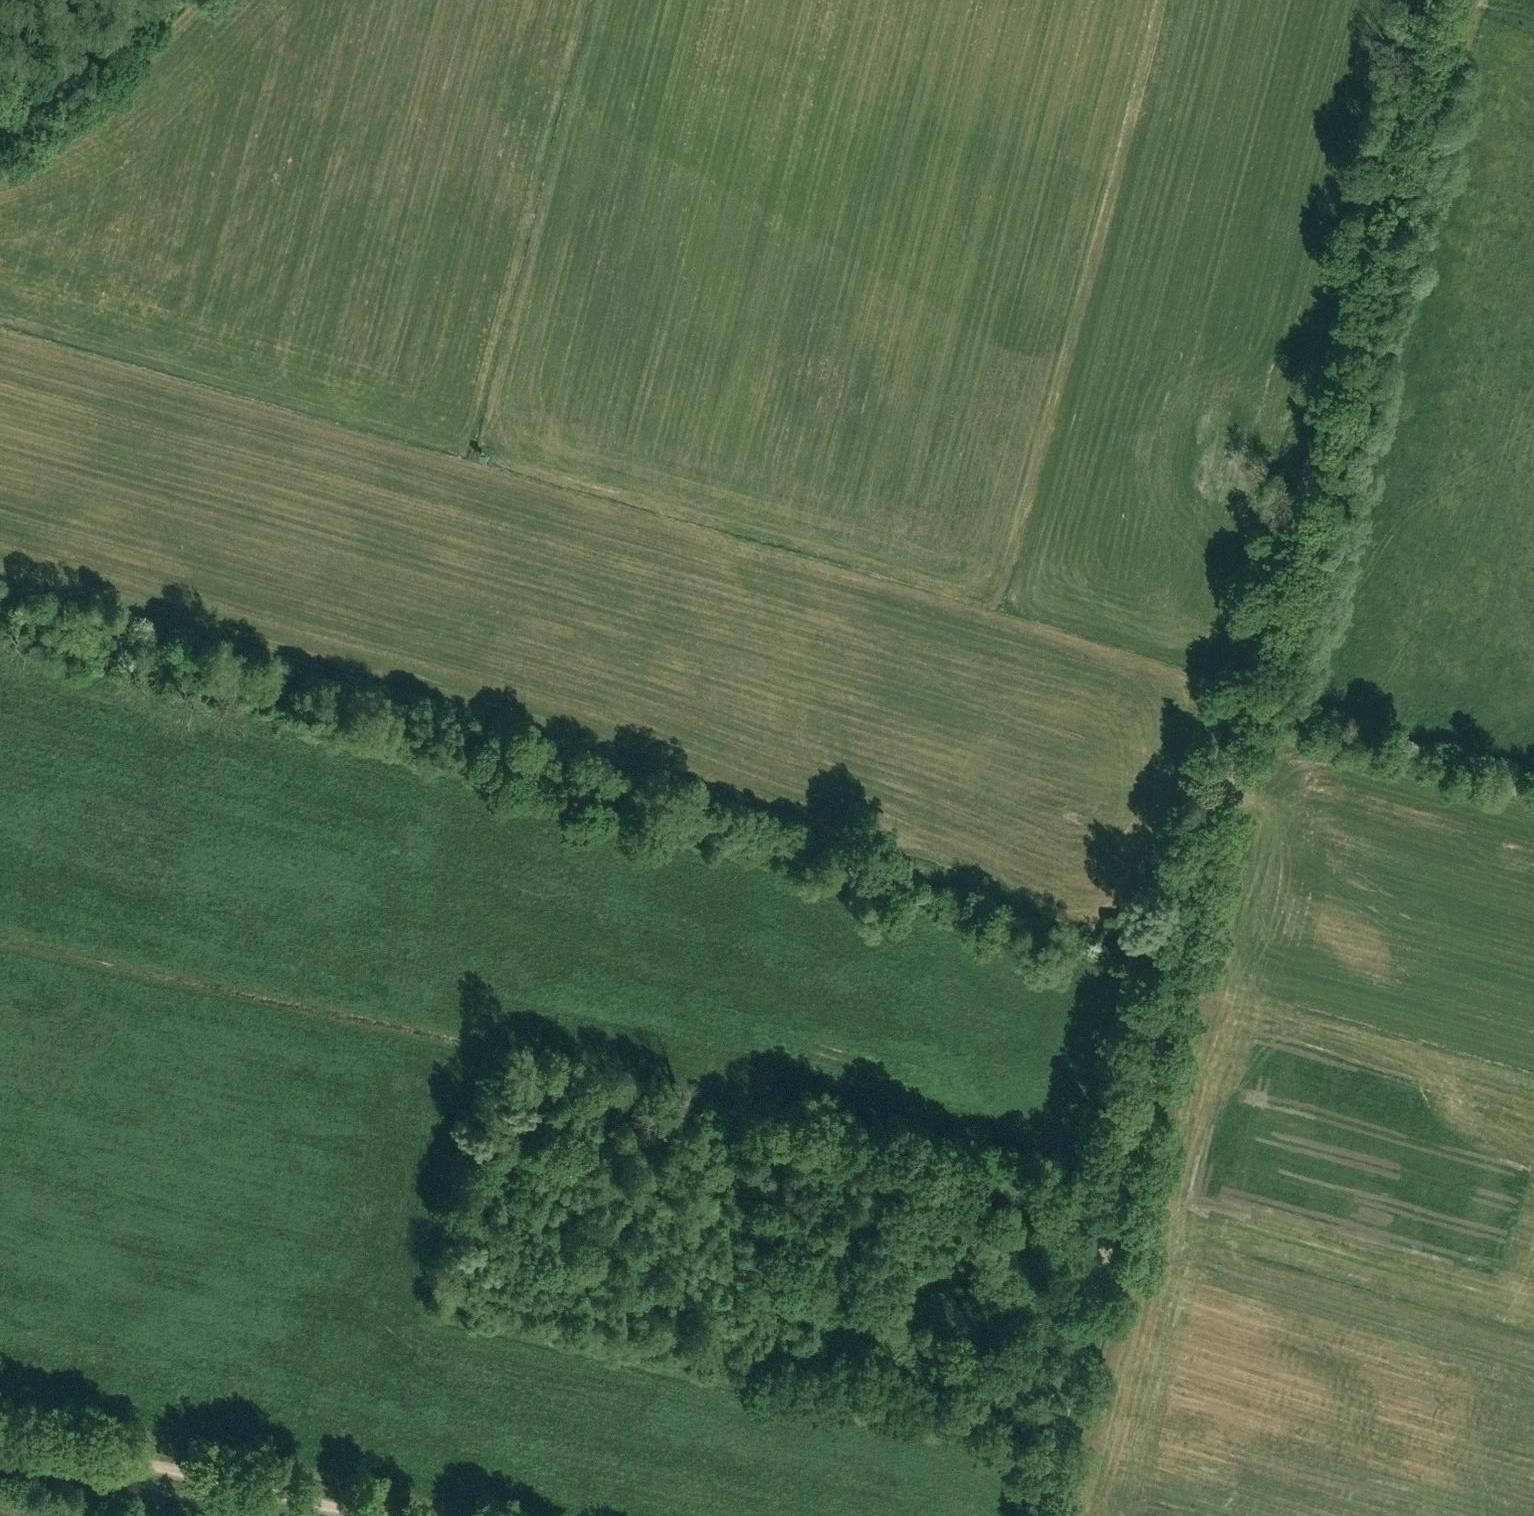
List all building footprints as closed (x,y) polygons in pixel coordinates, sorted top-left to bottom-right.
[(1073,1263),(1069,1275),(1082,1280),(1086,1268),(1073,1263)]
